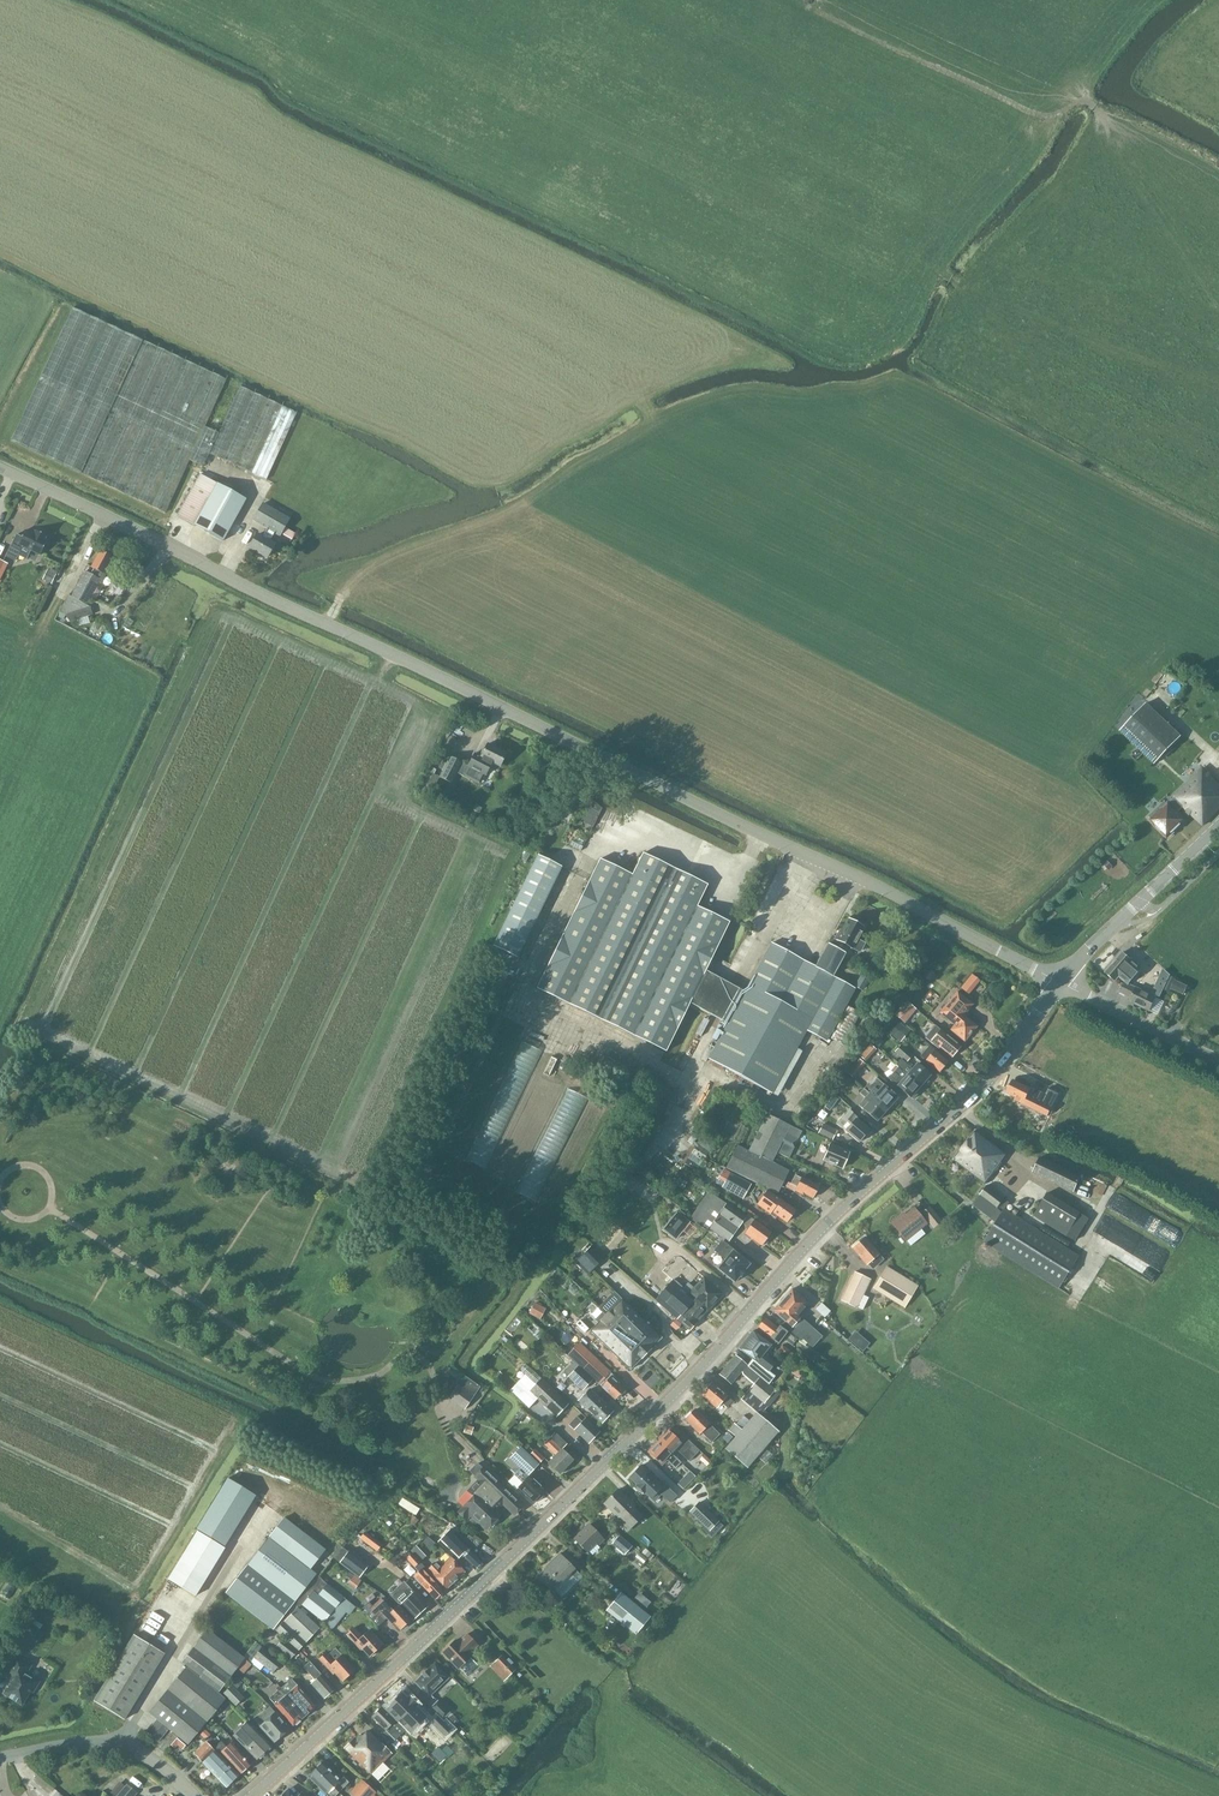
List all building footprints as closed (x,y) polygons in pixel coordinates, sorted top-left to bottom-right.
[(11,441),(19,445),(80,474),(107,486),(165,514),(190,460),(203,467),(209,454),(266,480),(297,413),(240,387),(218,434),(205,428),(226,380),(142,341),(73,308),(11,441)] [(200,474),(193,486),(177,516),(194,525),(193,525),(209,534),(210,534),(223,541),(246,499),(217,483),(200,474)] [(280,534),(284,528),(289,517),(264,503),(253,521),(267,529),(262,538),(257,535),(250,548),(267,558),(275,545),(269,542),(275,533),(279,536),(280,534)] [(40,555),(47,541),(44,540),(46,536),(36,531),(34,534),(26,530),(22,538),(16,535),(16,536),(6,556),(16,561),(23,546),(40,555)] [(97,582),(100,583),(108,568),(106,567),(110,558),(99,551),(90,567),(92,568),(89,574),(84,572),(71,596),(69,595),(58,614),(64,617),(66,615),(91,607),(86,604),(97,582)] [(50,571),(46,579),(52,582),(56,574),(50,571)] [(1145,703),(1118,731),(1154,766),(1182,736),(1145,703)] [(484,775),(490,763),(498,766),(505,752),(487,743),(480,757),(475,754),(468,767),(484,775)] [(450,757),(439,778),(441,779),(448,783),(451,784),(462,762),(450,757)] [(418,793),(423,795),(426,788),(433,774),(435,769),(431,767),(418,793)] [(1168,836),(1185,820),(1178,812),(1184,807),(1187,811),(1185,812),(1188,816),(1190,815),(1203,827),(1218,809),(1218,783),(1203,768),(1173,799),(1174,800),(1170,803),(1169,803),(1151,819),(1168,836)] [(433,791),(439,778),(433,774),(426,788),(433,791)] [(446,788),(448,783),(441,779),(438,784),(446,788)] [(447,787),(437,794),(444,803),(454,796),(447,787)] [(602,808),(595,801),(592,808),(600,812),(602,808)] [(707,1059),(770,1093),(804,1030),(827,1042),(856,989),(833,977),(831,976),(842,954),(841,954),(846,945),(849,947),(860,953),(866,942),(855,936),(860,928),(846,920),(843,925),(842,925),(838,932),(837,931),(833,938),(830,936),(814,967),(770,943),(744,990),(706,970),(729,922),(697,906),(708,885),(643,853),(632,875),(600,859),(536,989),(666,1052),(690,1004),(726,1023),(707,1059)] [(538,856),(494,947),(518,959),(563,868),(538,856)] [(701,871),(700,876),(711,880),(712,875),(701,871)] [(1115,981),(1119,976),(1129,984),(1141,970),(1122,952),(1104,973),(1115,981)] [(923,976),(928,980),(934,973),(929,969),(923,976)] [(1160,997),(1163,990),(1165,986),(1170,976),(1170,975),(1163,969),(1152,993),(1160,997)] [(861,976),(855,987),(862,991),(868,980),(861,976)] [(1188,986),(1175,980),(1171,989),(1184,995),(1188,986)] [(1156,997),(1136,988),(1124,982),(1122,986),(1119,992),(1131,998),(1129,1002),(1149,1011),(1156,997)] [(971,990),(965,985),(961,989),(968,995),(971,990)] [(964,1043),(976,1028),(963,1016),(972,1005),(957,993),(947,1005),(946,1004),(943,1005),(941,1007),(941,1010),(942,1011),(940,1014),(954,1026),(950,1031),(964,1043)] [(905,1002),(894,1015),(905,1024),(916,1011),(905,1002)] [(847,1005),(830,1037),(845,1046),(863,1014),(847,1005)] [(702,1016),(696,1033),(702,1035),(708,1019),(702,1016)] [(894,1019),(884,1030),(900,1043),(909,1032),(894,1019)] [(940,1047),(952,1057),(955,1053),(958,1052),(959,1048),(961,1046),(936,1026),(926,1038),(939,1049),(940,1047)] [(583,1039),(582,1043),(574,1041),(572,1046),(593,1052),(596,1043),(583,1039)] [(866,1062),(876,1050),(871,1045),(860,1057),(866,1062)] [(895,1052),(907,1063),(913,1056),(901,1045),(895,1052)] [(939,1072),(942,1069),(945,1067),(946,1064),(948,1062),(929,1046),(920,1057),(939,1072)] [(549,1076),(556,1058),(549,1056),(542,1074),(549,1076)] [(865,1064),(860,1059),(847,1073),(853,1078),(865,1064)] [(896,1065),(900,1069),(920,1086),(924,1082),(926,1083),(930,1078),(929,1077),(930,1075),(917,1064),(911,1070),(906,1065),(905,1065),(900,1060),(896,1065)] [(920,1086),(900,1069),(896,1074),(894,1072),(893,1073),(889,1078),(910,1097),(913,1099),(919,1093),(916,1090),(920,1086)] [(839,1083),(845,1088),(851,1080),(845,1075),(839,1083)] [(864,1089),(887,1109),(897,1098),(877,1079),(870,1086),(868,1084),(864,1089)] [(1013,1081),(1008,1092),(1017,1097),(1016,1100),(1048,1116),(1059,1094),(1049,1089),(1046,1094),(1031,1087),(1030,1089),(1013,1081)] [(864,1089),(860,1093),(865,1098),(859,1105),(876,1121),(887,1109),(864,1089)] [(745,1119),(750,1106),(737,1102),(732,1115),(745,1119)] [(849,1110),(837,1124),(846,1131),(859,1143),(860,1141),(862,1141),(865,1138),(864,1136),(869,1130),(856,1119),(858,1117),(853,1113),(849,1110)] [(737,1146),(726,1168),(778,1194),(789,1171),(772,1163),(790,1126),(767,1114),(749,1151),(737,1146)] [(823,1124),(819,1133),(832,1140),(836,1131),(823,1124)] [(691,1144),(700,1133),(695,1129),(687,1140),(691,1144)] [(976,1130),(953,1159),(985,1183),(1007,1155),(976,1130)] [(703,1147),(708,1139),(701,1135),(696,1144),(703,1147)] [(793,1148),(782,1143),(777,1153),(788,1158),(793,1148)] [(845,1161),(849,1152),(831,1144),(824,1161),(842,1168),(842,1167),(844,1166),(845,1162),(845,1161)] [(687,1159),(699,1165),(705,1155),(693,1148),(687,1159)] [(1040,1157),(1032,1173),(1072,1192),(1079,1177),(1040,1157)] [(724,1170),(721,1175),(727,1179),(722,1187),(743,1199),(751,1184),(731,1173),(730,1173),(724,1170)] [(633,1191),(640,1182),(629,1174),(622,1182),(633,1191)] [(795,1175),(791,1184),(797,1187),(794,1191),(803,1196),(804,1194),(813,1198),(815,1194),(817,1193),(819,1190),(818,1188),(819,1186),(802,1177),(801,1179),(795,1175)] [(648,1192),(651,1186),(644,1182),(640,1189),(648,1192)] [(996,1223),(984,1242),(1039,1277),(1060,1290),(1080,1256),(1060,1243),(1006,1209),(1010,1203),(1005,1199),(988,1185),(973,1205),(996,1223)] [(768,1191),(758,1205),(770,1213),(770,1214),(775,1218),(777,1216),(787,1223),(791,1217),(792,1217),(795,1214),(794,1212),(795,1210),(780,1200),(768,1191)] [(690,1219),(707,1231),(709,1229),(726,1204),(710,1192),(690,1219)] [(1047,1193),(1033,1216),(1076,1242),(1090,1219),(1047,1193)] [(749,1228),(745,1234),(762,1246),(763,1244),(765,1244),(767,1241),(766,1239),(771,1233),(748,1216),(747,1216),(728,1202),(726,1204),(709,1229),(728,1243),(742,1224),(749,1228)] [(929,1223),(933,1228),(941,1222),(930,1208),(922,1214),(924,1216),(921,1218),(914,1209),(902,1219),(901,1217),(892,1224),(906,1241),(929,1223)] [(679,1210),(663,1229),(676,1240),(690,1222),(683,1217),(685,1215),(679,1210)] [(1154,1218),(1147,1233),(1174,1246),(1181,1231),(1154,1218)] [(1109,1219),(1103,1235),(1111,1238),(1114,1232),(1126,1237),(1130,1227),(1109,1219)] [(1159,1266),(1169,1249),(1138,1233),(1133,1242),(1145,1248),(1141,1256),(1159,1266)] [(852,1248),(866,1265),(868,1264),(873,1259),(878,1265),(884,1260),(864,1238),(859,1243),(857,1242),(853,1245),(853,1247),(852,1248)] [(722,1241),(715,1251),(726,1260),(719,1268),(718,1269),(719,1270),(734,1282),(735,1283),(735,1282),(740,1277),(741,1277),(741,1276),(744,1272),(745,1272),(744,1271),(749,1265),(749,1266),(749,1265),(748,1264),(747,1263),(748,1262),(743,1257),(742,1259),(733,1252),(734,1251),(722,1241)] [(581,1257),(594,1270),(605,1258),(592,1246),(581,1257)] [(873,1290),(903,1309),(917,1288),(887,1269),(873,1290)] [(857,1308),(863,1295),(870,1279),(854,1272),(841,1300),(857,1308)] [(821,1286),(813,1276),(803,1284),(811,1294),(821,1286)] [(688,1283),(683,1289),(689,1294),(689,1295),(707,1312),(723,1294),(704,1277),(694,1289),(688,1283)] [(673,1280),(655,1300),(690,1331),(696,1324),(694,1322),(699,1316),(701,1318),(707,1312),(689,1295),(689,1294),(683,1289),(673,1280)] [(781,1302),(773,1311),(785,1321),(781,1326),(789,1332),(800,1342),(802,1339),(813,1327),(798,1315),(808,1304),(792,1289),(784,1297),(783,1298),(781,1301),(781,1302)] [(581,1291),(573,1298),(581,1307),(589,1300),(581,1291)] [(630,1370),(660,1339),(621,1301),(613,1294),(598,1309),(606,1317),(591,1332),(630,1370)] [(863,1310),(869,1298),(863,1295),(857,1308),(863,1310)] [(535,1303),(529,1314),(536,1318),(542,1307),(535,1303)] [(766,1318),(758,1329),(778,1344),(783,1338),(792,1346),(797,1340),(788,1333),(779,1326),(778,1328),(766,1318)] [(675,1320),(671,1325),(674,1328),(679,1323),(675,1320)] [(854,1330),(847,1339),(861,1349),(868,1341),(854,1330)] [(774,1362),(764,1355),(771,1346),(752,1332),(739,1349),(753,1360),(748,1366),(760,1376),(762,1378),(769,1385),(776,1376),(768,1370),(774,1362)] [(688,1333),(680,1339),(688,1349),(696,1342),(688,1333)] [(602,1388),(603,1387),(615,1399),(624,1390),(617,1383),(619,1380),(586,1347),(573,1359),(602,1388)] [(782,1347),(778,1352),(788,1358),(791,1353),(782,1347)] [(742,1371),(743,1375),(753,1384),(759,1377),(760,1376),(748,1366),(735,1356),(719,1374),(731,1384),(742,1371)] [(564,1371),(583,1390),(587,1386),(593,1380),(574,1362),(564,1371)] [(799,1378),(804,1372),(797,1367),(792,1373),(799,1378)] [(462,1374),(455,1385),(457,1387),(450,1397),(465,1408),(480,1387),(462,1374)] [(530,1390),(536,1384),(525,1375),(510,1391),(529,1409),(539,1399),(530,1390)] [(741,1398),(761,1415),(765,1410),(768,1407),(764,1404),(775,1390),(759,1377),(753,1384),(741,1398)] [(539,1399),(555,1415),(567,1404),(541,1378),(536,1384),(530,1390),(539,1399)] [(712,1385),(701,1397),(709,1404),(708,1405),(708,1407),(712,1410),(714,1410),(715,1408),(716,1410),(721,1404),(727,1409),(732,1403),(726,1398),(727,1397),(712,1385)] [(597,1418),(602,1423),(613,1411),(593,1391),(581,1403),(593,1415),(597,1418)] [(685,1420),(699,1434),(701,1432),(712,1443),(720,1435),(709,1424),(710,1424),(695,1410),(685,1420)] [(725,1450),(748,1469),(779,1432),(775,1428),(760,1416),(756,1412),(749,1421),(741,1430),(736,1425),(734,1423),(727,1431),(735,1437),(725,1450)] [(592,1424),(597,1418),(593,1415),(588,1420),(592,1424)] [(577,1416),(569,1424),(588,1443),(599,1432),(585,1417),(582,1420),(577,1416)] [(467,1427),(464,1434),(471,1436),(474,1429),(467,1427)] [(668,1430),(658,1441),(672,1455),(677,1450),(689,1462),(699,1451),(689,1441),(684,1445),(668,1430)] [(728,1433),(723,1438),(728,1443),(733,1438),(728,1433)] [(550,1437),(543,1444),(556,1457),(548,1464),(559,1475),(573,1460),(562,1450),(550,1437)] [(658,1441),(648,1452),(662,1466),(666,1462),(683,1479),(690,1472),(672,1455),(658,1441)] [(534,1501),(535,1503),(537,1503),(542,1498),(542,1496),(540,1495),(544,1491),(527,1475),(537,1465),(520,1448),(519,1449),(517,1448),(511,1453),(513,1455),(510,1458),(520,1468),(514,1474),(523,1482),(519,1487),(533,1502),(534,1501)] [(537,1464),(543,1459),(535,1451),(529,1456),(537,1464)] [(704,1455),(699,1460),(706,1467),(711,1462),(704,1455)] [(499,1501),(512,1515),(521,1507),(480,1465),(472,1474),(481,1483),(470,1494),(472,1496),(461,1506),(463,1508),(458,1512),(466,1520),(470,1515),(485,1531),(500,1516),(492,1508),(499,1501)] [(645,1493),(651,1499),(658,1491),(670,1503),(676,1496),(656,1477),(655,1479),(641,1466),(629,1478),(637,1485),(636,1486),(644,1494),(645,1493)] [(224,1546),(255,1495),(228,1479),(197,1530),(224,1546)] [(682,1480),(678,1484),(683,1489),(687,1485),(682,1480)] [(604,1506),(615,1517),(614,1519),(619,1524),(627,1533),(641,1519),(632,1511),(634,1508),(618,1492),(604,1506)] [(712,1529),(718,1522),(718,1521),(719,1521),(699,1503),(690,1512),(706,1527),(708,1525),(712,1529)] [(413,1515),(408,1521),(414,1526),(419,1521),(413,1515)] [(309,1569),(325,1550),(284,1518),(269,1538),(309,1569)] [(599,1546),(604,1542),(588,1526),(575,1539),(588,1552),(597,1544),(599,1546)] [(450,1529),(438,1542),(457,1560),(461,1557),(475,1570),(483,1561),(473,1552),(481,1543),(469,1535),(463,1541),(450,1529)] [(365,1532),(360,1539),(377,1551),(382,1545),(365,1532)] [(224,1549),(197,1533),(167,1581),(195,1597),(224,1549)] [(619,1536),(612,1544),(625,1555),(632,1546),(619,1536)] [(394,1537),(388,1542),(394,1548),(399,1542),(394,1537)] [(269,1538),(267,1539),(246,1567),(294,1604),(317,1575),(309,1569),(269,1538)] [(338,1558),(342,1547),(336,1545),(332,1555),(338,1558)] [(421,1562),(426,1557),(416,1546),(411,1551),(421,1562)] [(648,1558),(651,1554),(645,1549),(642,1553),(648,1558)] [(349,1551),(340,1563),(359,1578),(368,1566),(349,1551)] [(643,1563),(646,1558),(637,1552),(634,1557),(643,1563)] [(447,1554),(440,1562),(438,1560),(428,1570),(446,1589),(464,1572),(447,1554)] [(410,1555),(405,1560),(414,1568),(419,1563),(410,1555)] [(551,1565),(539,1577),(553,1592),(555,1590),(562,1597),(578,1581),(576,1579),(580,1575),(559,1555),(550,1564),(551,1565)] [(422,1586),(436,1599),(443,1592),(429,1579),(431,1577),(423,1569),(424,1568),(419,1563),(414,1568),(419,1573),(413,1579),(421,1587),(422,1586)] [(294,1604),(246,1567),(226,1593),(273,1630),(294,1604)] [(357,1588),(362,1581),(351,1573),(346,1581),(357,1588)] [(303,1605),(313,1591),(318,1595),(326,1585),(317,1575),(294,1604),(297,1608),(303,1605)] [(326,1585),(318,1595),(313,1591),(303,1605),(324,1622),(329,1615),(335,1607),(343,1598),(326,1585)] [(400,1588),(391,1596),(398,1603),(400,1605),(401,1604),(414,1619),(427,1607),(413,1592),(409,1587),(404,1592),(400,1588)] [(606,1612),(635,1635),(649,1618),(620,1594),(606,1612)] [(393,1624),(398,1630),(409,1620),(397,1607),(391,1612),(380,1600),(376,1604),(371,1599),(360,1610),(376,1627),(381,1623),(377,1618),(381,1614),(391,1625),(393,1624)] [(276,1631),(297,1608),(294,1604),(273,1630),(276,1631)] [(335,1607),(329,1615),(338,1622),(344,1615),(335,1607)] [(297,1608),(276,1631),(298,1652),(320,1629),(297,1608)] [(166,1638),(170,1632),(158,1624),(161,1618),(151,1612),(137,1632),(164,1650),(170,1641),(166,1638)] [(40,1629),(43,1625),(33,1619),(30,1623),(40,1629)] [(28,1623),(20,1636),(30,1643),(31,1642),(38,1630),(39,1629),(28,1623)] [(199,1677),(212,1687),(218,1691),(230,1676),(231,1677),(245,1658),(207,1629),(193,1648),(182,1662),(200,1676),(199,1677)] [(363,1648),(370,1656),(382,1645),(368,1630),(360,1637),(352,1629),(346,1635),(360,1650),(363,1648)] [(134,1635),(103,1687),(94,1701),(124,1720),(164,1654),(134,1635)] [(456,1640),(443,1653),(458,1669),(459,1668),(466,1675),(477,1665),(470,1658),(471,1657),(469,1654),(478,1646),(467,1635),(458,1643),(456,1640)] [(291,1660),(298,1652),(282,1639),(276,1647),(291,1660)] [(272,1673),(280,1663),(255,1643),(244,1657),(261,1671),(264,1667),(272,1673)] [(336,1673),(343,1681),(355,1671),(341,1656),(334,1663),(325,1654),(319,1660),(334,1675),(336,1673)] [(509,1658),(507,1660),(502,1655),(494,1663),(507,1677),(516,1670),(512,1666),(514,1664),(509,1658)] [(13,1678),(8,1687),(4,1694),(22,1705),(31,1691),(33,1692),(39,1682),(26,1674),(31,1666),(16,1657),(6,1674),(13,1678)] [(317,1680),(311,1684),(324,1699),(334,1690),(309,1661),(304,1665),(307,1668),(317,1680)] [(435,1664),(415,1682),(429,1697),(449,1678),(435,1664)] [(49,1665),(43,1675),(48,1678),(54,1668),(49,1665)] [(185,1669),(149,1713),(158,1720),(146,1733),(157,1742),(169,1729),(188,1745),(226,1700),(185,1669)] [(237,1689),(242,1684),(235,1677),(230,1683),(237,1689)] [(281,1688),(279,1687),(277,1689),(278,1691),(270,1698),(275,1704),(274,1705),(293,1725),(316,1705),(298,1685),(297,1686),(291,1679),(281,1688)] [(244,1699),(232,1687),(224,1694),(236,1707),(244,1699)] [(407,1698),(402,1694),(395,1701),(394,1699),(389,1705),(390,1706),(389,1707),(410,1727),(411,1726),(413,1729),(425,1716),(414,1706),(415,1704),(408,1697),(407,1698)] [(445,1717),(449,1712),(438,1701),(431,1708),(443,1719),(445,1717)] [(281,1719),(275,1713),(270,1707),(259,1716),(264,1722),(260,1727),(273,1742),(289,1728),(281,1719)] [(392,1744),(406,1730),(382,1708),(373,1717),(386,1730),(382,1734),(392,1744)] [(432,1713),(427,1719),(438,1730),(444,1725),(432,1713)] [(452,1715),(448,1720),(453,1724),(457,1719),(452,1715)] [(271,1746),(254,1728),(248,1722),(233,1736),(240,1743),(257,1760),(271,1746)] [(212,1739),(208,1736),(210,1734),(205,1730),(200,1735),(209,1743),(212,1739)] [(353,1739),(344,1748),(371,1775),(392,1754),(368,1731),(362,1737),(360,1735),(354,1741),(353,1739)] [(170,1744),(178,1752),(185,1745),(176,1737),(170,1744)] [(206,1742),(194,1754),(227,1787),(239,1776),(206,1742)] [(222,1742),(215,1748),(227,1761),(227,1760),(240,1774),(251,1764),(238,1750),(239,1750),(232,1743),(227,1747),(222,1742)] [(446,1755),(438,1748),(432,1754),(440,1762),(446,1755)] [(317,1771),(340,1794),(350,1783),(345,1778),(342,1781),(324,1764),(317,1771)] [(340,1794),(317,1771),(310,1779),(327,1795),(328,1795),(338,1795),(340,1794)] [(375,1793),(361,1780),(350,1793),(354,1795),(373,1795),(374,1795),(375,1793)] [(118,1795),(130,1795),(134,1791),(127,1786),(126,1787),(118,1795)]
